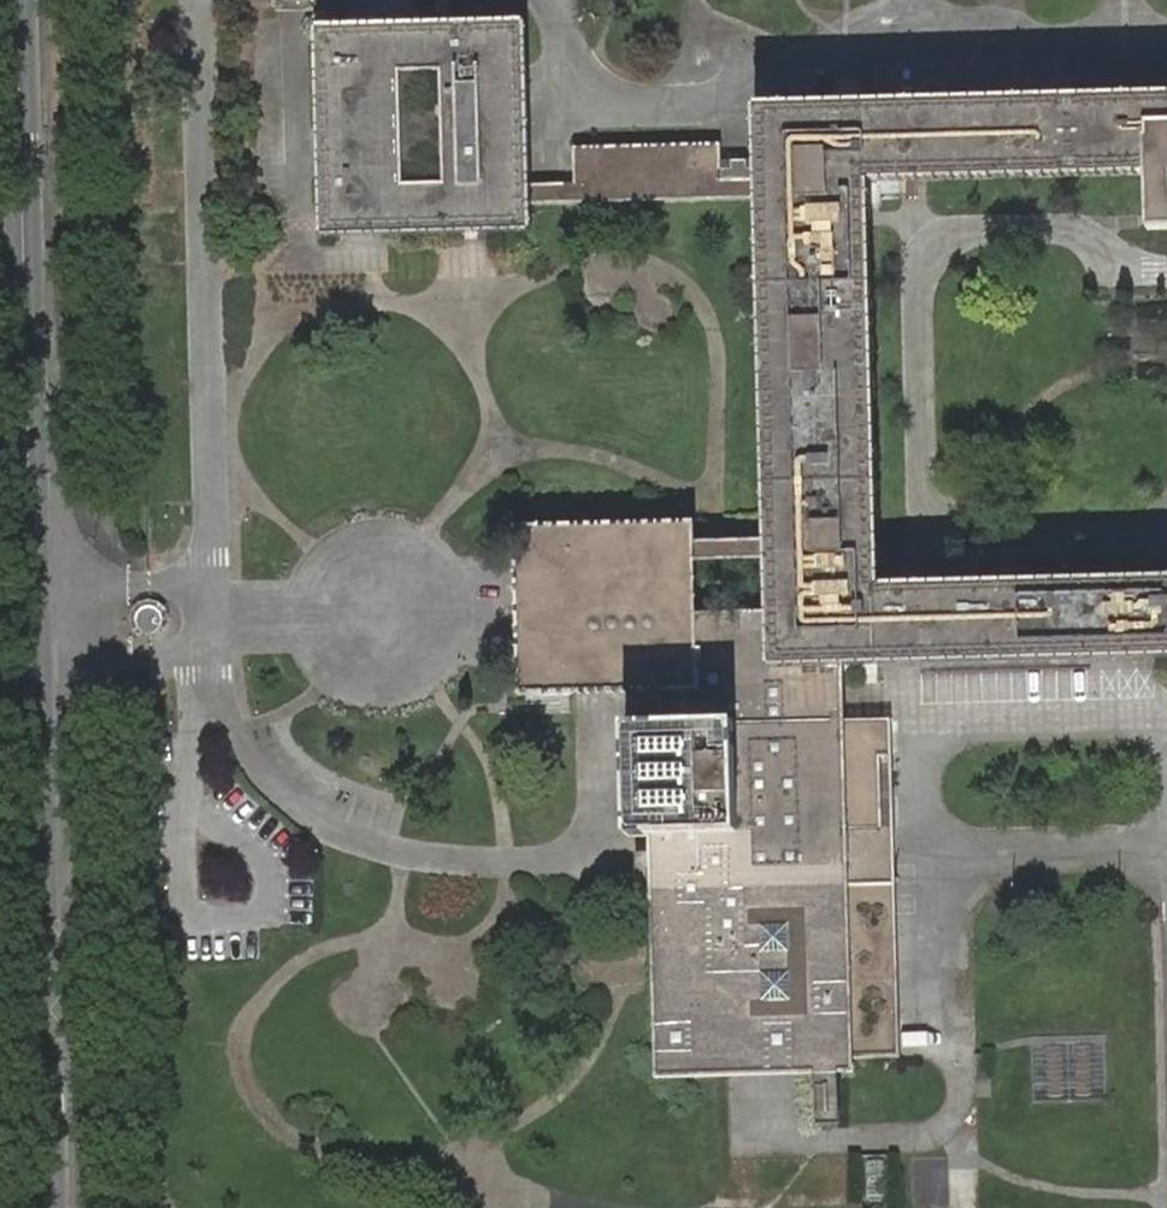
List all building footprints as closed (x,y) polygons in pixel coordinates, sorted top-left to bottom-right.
[(618,7),(633,11),(636,0),(620,0),(618,7)] [(754,107),(755,179),(721,181),(720,144),(573,148),(573,184),(530,185),(526,22),(316,28),(321,238),(532,233),(530,206),(756,200),(764,541),(695,542),(695,522),(513,526),(517,696),(667,692),(668,725),(625,726),(628,837),(649,837),(655,1079),(853,1074),(852,1060),(887,1059),(879,720),(844,721),(842,667),(1166,658),(1166,579),(879,587),(868,183),(1145,176),(1146,231),(1166,230),(1166,97),(754,107)] [(163,625),(164,620),(163,618),(163,615),(162,613),(160,611),(159,610),(157,608),(155,607),(153,607),(151,606),(148,606),(146,607),(144,607),(142,608),(140,610),(138,612),(137,614),(136,616),(135,618),(135,620),(135,623),(136,624),(136,627),(137,629),(139,630),(140,632),(142,633),(145,634),(147,635),(149,635),(151,635),(154,634),(156,633),(158,632),(160,631),(161,629),(163,627),(163,625)] [(851,1122),(849,1076),(822,1078),(825,1123),(851,1122)]
